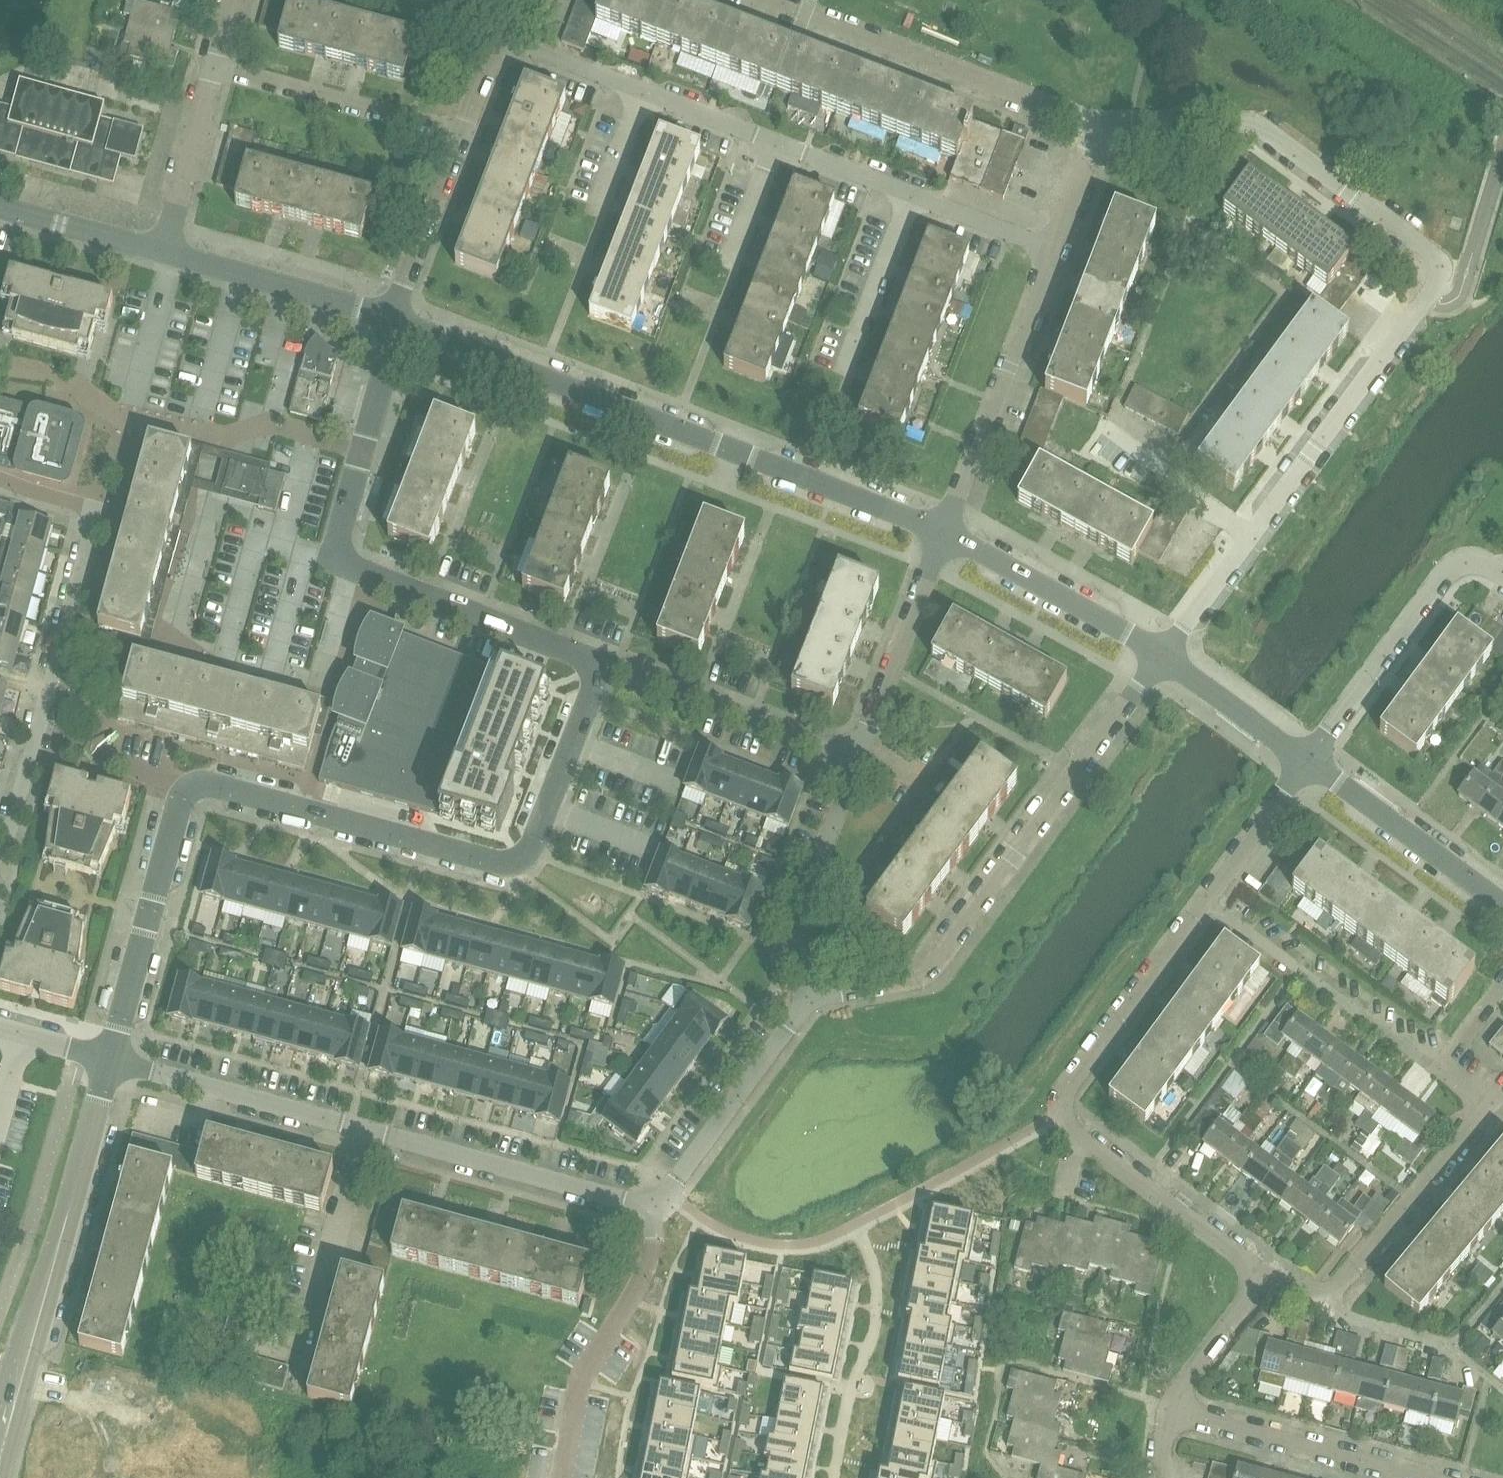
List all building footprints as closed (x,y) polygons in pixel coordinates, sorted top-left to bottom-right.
[(128,28),(173,40),(178,22),(160,18),(163,8),(132,0),(127,0),(123,15),(131,17),(128,28)] [(172,8),(182,11),(184,0),(183,0),(173,0),(173,3),(172,8)] [(291,0),(266,0),(265,4),(289,10),(290,5),(291,0)] [(574,8),(598,17),(602,6),(586,0),(577,0),(574,8)] [(655,43),(671,3),(664,0),(604,0),(602,6),(598,17),(596,21),(655,43)] [(732,26),(671,3),(655,43),(716,67),(732,26)] [(265,4),(262,15),(286,21),(289,10),(265,4)] [(279,47),(338,63),(349,21),(290,5),(289,10),(286,21),(282,33),(279,47)] [(574,8),(570,20),(593,28),(596,21),(598,17),(574,8)] [(259,27),(282,33),(286,21),(262,15),(259,27)] [(570,20),(566,31),(589,39),(593,28),(570,20)] [(415,38),(349,21),(338,63),(404,80),(415,38)] [(792,49),(732,26),(716,67),(776,90),(792,49)] [(128,57),(173,69),(178,51),(160,46),(163,38),(173,41),(173,40),(128,28),(124,43),(131,45),(128,57)] [(585,51),(587,45),(589,39),(566,31),(562,42),(585,51)] [(776,90),(836,113),(852,72),(792,49),(776,90)] [(107,56),(115,60),(117,53),(109,50),(107,56)] [(132,70),(143,73),(146,64),(133,62),(132,70)] [(913,96),(852,72),(836,113),(898,136),(913,96)] [(118,169),(121,157),(135,161),(143,131),(101,119),(105,106),(20,83),(12,110),(0,107),(0,154),(113,185),(118,169)] [(525,83),(506,132),(502,143),(543,159),(566,99),(525,83)] [(956,159),(971,122),(972,119),(913,96),(898,136),(956,159)] [(1002,134),(971,122),(956,159),(949,178),(981,190),(985,179),(990,168),(994,157),(998,145),(1002,134)] [(256,132),(232,125),(229,137),(252,143),(256,132)] [(1029,133),(1014,127),(1010,137),(1024,142),(1029,133)] [(1024,143),(1002,134),(998,145),(1020,154),(1024,143)] [(660,135),(636,195),(677,211),(700,150),(660,135)] [(249,155),(252,143),(229,137),(226,148),(249,155)] [(502,143),(492,168),(479,203),(520,219),(543,159),(502,143)] [(1016,165),(1020,154),(998,145),(994,157),(1016,165)] [(247,161),(249,155),(226,148),(222,160),(245,166),(247,161)] [(1011,176),(1016,165),(994,157),(990,168),(1011,176)] [(222,160),(219,172),(242,178),(245,166),(222,160)] [(235,205),(272,215),(298,222),(310,178),(247,161),(245,166),(242,178),(239,191),(235,205)] [(1007,188),(1011,176),(990,168),(985,179),(1007,188)] [(216,185),(225,188),(239,191),(242,178),(219,172),(216,185)] [(1249,175),(1223,211),(1275,249),(1301,214),(1249,175)] [(298,222),(324,229),(361,239),(373,195),(310,178),(298,222)] [(981,190),(1003,198),(1007,188),(985,179),(981,190)] [(794,186),(770,246),(811,262),(834,202),(794,186)] [(636,195),(613,255),(654,271),(677,211),(636,195)] [(456,263),(497,279),(520,219),(479,203),(456,263)] [(1114,210),(1095,260),(1091,271),(1132,286),(1155,226),(1114,210)] [(1353,252),(1310,220),(1301,214),(1275,249),(1327,287),(1334,278),(1341,268),(1349,257),(1353,252)] [(928,238),(915,273),(905,298),(946,314),(969,253),(928,238)] [(770,246),(761,271),(747,306),(788,322),(811,262),(770,246)] [(973,260),(1002,273),(1009,260),(980,246),(973,260)] [(636,317),(654,271),(613,255),(590,315),(631,331),(636,317)] [(1368,272),(1349,257),(1341,268),(1361,282),(1368,272)] [(1354,292),(1361,282),(1341,268),(1334,278),(1354,292)] [(1091,271),(1082,295),(1073,317),(1068,331),(1109,346),(1120,317),(1132,286),(1091,271)] [(113,302),(70,290),(70,291),(52,286),(52,285),(10,274),(4,296),(3,296),(1,304),(10,307),(5,327),(14,330),(12,337),(78,355),(80,348),(89,351),(95,330),(105,333),(107,324),(113,302)] [(1347,302),(1354,292),(1334,278),(1327,287),(1347,302)] [(1327,287),(1320,298),(1340,312),(1347,302),(1327,287)] [(901,309),(895,322),(881,358),(923,374),(946,314),(905,298),(901,309)] [(1320,298),(1313,307),(1333,321),(1340,312),(1320,298)] [(724,367),(765,383),(788,322),(747,306),(743,317),(724,367)] [(1310,385),(1315,377),(1348,332),(1333,321),(1313,307),(1312,307),(1304,317),(1274,358),(1310,385)] [(1068,331),(1045,391),(1063,398),(1086,407),(1109,346),(1068,331)] [(202,343),(205,355),(219,351),(215,339),(202,343)] [(305,358),(301,373),(299,382),(314,387),(316,377),(332,382),(336,366),(334,366),(336,358),(319,340),(315,343),(313,346),(311,348),(309,352),(308,356),(307,358),(305,358)] [(900,435),(923,374),(881,358),(858,418),(900,435)] [(1271,437),(1278,428),(1310,385),(1274,358),(1235,411),(1271,437)] [(327,400),(332,382),(316,377),(314,387),(299,382),(291,413),(320,420),(325,399),(327,400)] [(1124,408),(1135,414),(1146,392),(1135,386),(1124,408)] [(1045,391),(1041,389),(1036,401),(1059,409),(1063,398),(1045,391)] [(1135,414),(1146,419),(1156,397),(1146,392),(1135,414)] [(1146,419),(1156,424),(1167,402),(1156,397),(1146,419)] [(1036,401),(1032,412),(1054,421),(1059,409),(1036,401)] [(1156,424),(1167,430),(1178,408),(1167,402),(1156,424)] [(1167,430),(1178,435),(1189,413),(1178,408),(1167,430)] [(38,419),(37,421),(0,410),(0,463),(24,470),(23,472),(65,483),(79,430),(38,419)] [(1233,489),(1256,458),(1271,437),(1235,411),(1197,463),(1233,489)] [(1032,412),(1028,423),(1050,432),(1054,421),(1032,412)] [(453,493),(463,467),(476,432),(435,416),(411,477),(453,493)] [(1046,443),(1049,435),(1050,432),(1028,423),(1023,434),(1046,443)] [(1023,434),(1019,446),(1042,454),(1046,443),(1023,434)] [(140,478),(133,503),(175,514),(192,452),(150,440),(143,466),(142,466),(139,477),(140,478)] [(1019,446),(1015,457),(1037,465),(1039,461),(1042,454),(1019,446)] [(313,455),(312,510),(323,510),(323,455),(313,455)] [(1010,468),(1030,477),(1037,465),(1015,457),(1010,468)] [(1017,500),(1064,526),(1074,532),(1096,493),(1039,461),(1037,465),(1030,477),(1017,500)] [(223,489),(261,499),(258,508),(276,513),(285,477),(231,462),(223,489)] [(611,483),(569,467),(545,528),(588,544),(611,483)] [(430,553),(443,518),(453,493),(411,477),(388,537),(430,553)] [(1144,541),(1149,530),(1153,524),(1096,493),(1074,532),(1131,563),(1138,551),(1144,541)] [(1167,499),(1166,501),(1161,509),(1182,521),(1188,510),(1167,499)] [(10,518),(8,523),(3,522),(0,534),(0,538),(15,542),(44,550),(50,526),(22,518),(22,519),(11,516),(15,505),(0,501),(0,515),(10,518)] [(123,539),(116,565),(158,577),(175,514),(133,503),(126,528),(125,528),(122,539),(123,539)] [(1161,509),(1155,520),(1176,532),(1182,521),(1161,509)] [(703,519),(680,580),(722,596),(745,535),(703,519)] [(1155,520),(1153,524),(1149,530),(1170,542),(1176,532),(1155,520)] [(545,528),(522,589),(564,605),(588,544),(545,528)] [(1165,553),(1170,542),(1149,530),(1144,541),(1165,553)] [(1138,551),(1159,563),(1165,553),(1144,541),(1138,551)] [(15,542),(9,566),(37,573),(44,550),(15,542)] [(37,573),(9,566),(0,563),(0,589),(31,597),(37,573)] [(106,601),(99,628),(141,639),(158,577),(116,565),(109,590),(108,590),(105,601),(106,601)] [(212,588),(215,568),(203,567),(200,586),(212,588)] [(856,648),(860,638),(879,586),(837,570),(814,631),(856,648)] [(698,657),(713,619),(722,596),(680,580),(656,641),(698,657)] [(31,597),(0,589),(0,614),(25,621),(31,597)] [(1475,609),(1461,628),(1470,635),(1485,616),(1475,609)] [(25,621),(0,614),(0,639),(18,644),(25,621)] [(952,616),(930,656),(988,688),(1010,648),(952,616)] [(1495,623),(1485,616),(1470,635),(1480,642),(1495,623)] [(1495,623),(1480,642),(1490,650),(1502,632),(1502,630),(1495,623)] [(326,756),(319,782),(439,815),(459,763),(494,670),(381,627),(376,625),(339,718),(328,748),(326,756)] [(1456,625),(1418,677),(1454,704),(1492,653),(1490,650),(1480,642),(1470,635),(1461,628),(1456,625)] [(833,709),(846,673),(856,648),(814,631),(791,692),(833,709)] [(1499,658),(1502,652),(1502,632),(1490,650),(1492,653),(1499,658)] [(12,668),(18,644),(0,639),(0,665),(12,668)] [(1067,680),(1019,653),(1010,648),(988,688),(1045,720),(1067,680)] [(133,657),(117,720),(179,737),(196,674),(133,657)] [(459,763),(439,815),(500,827),(513,794),(507,791),(545,690),(494,670),(459,763)] [(259,691),(196,674),(179,737),(242,754),(259,691)] [(1415,757),(1416,756),(1454,704),(1418,677),(1379,730),(1415,757)] [(321,709),(259,691),(242,754),(305,771),(321,709)] [(685,787),(706,795),(720,759),(721,760),(722,758),(700,749),(685,787)] [(981,755),(943,807),(979,834),(1017,782),(981,755)] [(706,795),(727,803),(740,767),(721,760),(720,759),(706,795)] [(1478,810),(1494,789),(1499,781),(1502,776),(1502,759),(1492,774),(1480,765),(1458,795),(1478,810)] [(760,775),(740,767),(727,803),(747,810),(760,775)] [(96,878),(103,863),(113,839),(110,838),(113,832),(120,835),(131,796),(98,787),(98,788),(89,785),(89,784),(56,775),(46,815),(54,816),(53,822),(50,822),(46,848),(44,864),(96,878)] [(780,782),(760,775),(747,810),(767,818),(780,783),(781,783),(780,782)] [(1497,824),(1502,816),(1502,797),(1502,795),(1502,794),(1502,776),(1499,781),(1494,789),(1478,810),(1497,824)] [(767,819),(788,827),(802,789),(780,781),(780,782),(781,783),(780,783),(767,818),(767,819)] [(940,886),(956,865),(979,834),(943,807),(904,860),(940,886)] [(677,811),(674,819),(685,823),(688,816),(677,811)] [(685,824),(674,820),(671,827),(682,831),(685,824)] [(707,820),(704,827),(716,832),(718,824),(707,820)] [(718,824),(716,832),(727,836),(730,828),(718,824)] [(702,834),(699,841),(710,846),(713,838),(702,834)] [(748,835),(745,843),(756,847),(759,840),(748,835)] [(713,838),(710,846),(721,850),(724,842),(713,838)] [(765,852),(776,856),(779,848),(768,844),(765,852)] [(1313,859),(1294,845),(1286,855),(1306,869),(1313,859)] [(742,849),(739,857),(751,861),(753,854),(742,849)] [(646,889),(668,897),(669,895),(668,895),(668,894),(682,859),(661,851),(646,889)] [(1291,890),(1342,928),(1369,891),(1318,853),(1313,859),(1306,869),(1299,879),(1291,889),(1291,890)] [(1286,855),(1279,865),(1299,879),(1306,869),(1286,855)] [(202,895),(224,901),(234,864),(235,865),(236,862),(213,856),(210,869),(206,868),(203,881),(206,882),(202,895)] [(760,864),(771,868),(774,861),(763,856),(760,864)] [(668,894),(689,902),(702,866),(682,858),(682,859),(668,894)] [(902,939),(924,908),(940,886),(904,860),(866,912),(902,939)] [(234,864),(224,901),(245,907),(255,870),(235,865),(234,864)] [(1279,865),(1272,875),(1291,889),(1299,879),(1279,865)] [(689,902),(709,909),(722,874),(702,866),(689,902)] [(255,870),(245,907),(266,912),(276,876),(255,870)] [(743,882),(722,874),(709,909),(728,917),(729,917),(743,882)] [(1272,875),(1264,886),(1284,900),(1291,890),(1291,889),(1272,875)] [(276,876),(266,912),(287,918),(297,881),(276,876)] [(308,924),(317,888),(318,885),(316,884),(315,886),(299,882),(300,880),(297,879),(297,881),(287,918),(308,924)] [(727,919),(749,928),(764,890),(743,882),(729,917),(728,917),(727,919)] [(1277,909),(1284,900),(1264,886),(1257,895),(1277,909)] [(307,925),(328,930),(338,894),(317,888),(308,924),(307,925)] [(1422,930),(1369,891),(1342,928),(1395,967),(1422,930)] [(338,894),(328,930),(349,936),(359,899),(338,894)] [(349,936),(370,942),(380,905),(379,905),(359,899),(349,936)] [(370,942),(392,947),(402,908),(380,902),(379,905),(380,905),(370,942)] [(0,980),(0,990),(31,998),(31,997),(40,999),(40,1001),(73,1009),(83,970),(75,969),(76,962),(79,963),(85,921),(32,907),(26,921),(16,946),(18,947),(16,953),(8,950),(0,980)] [(403,950),(425,956),(435,919),(436,919),(437,917),(414,911),(403,950)] [(425,956),(446,961),(456,925),(436,919),(435,919),(425,956)] [(456,925),(446,961),(467,967),(477,930),(456,925)] [(195,926),(193,934),(204,937),(206,929),(195,926)] [(498,936),(477,930),(467,967),(488,973),(498,936)] [(1475,969),(1422,930),(1395,967),(1433,995),(1430,1000),(1444,1010),(1475,969)] [(225,934),(223,942),(235,945),(237,937),(225,934)] [(508,978),(518,943),(518,942),(500,937),(501,934),(498,934),(498,936),(488,973),(508,978)] [(237,937),(235,945),(246,948),(248,941),(237,937)] [(1224,940),(1201,971),(1185,992),(1221,1019),(1260,967),(1224,940)] [(191,941),(189,949),(200,952),(202,944),(191,941)] [(529,985),(539,948),(540,946),(537,945),(536,948),(518,943),(508,978),(508,979),(529,985)] [(529,985),(550,991),(560,954),(539,948),(529,985)] [(221,949),(219,957),(231,960),(233,952),(221,949)] [(266,949),(264,957),(275,960),(277,952),(266,949)] [(233,952),(231,960),(242,963),(244,955),(233,952)] [(277,952),(275,960),(287,963),(289,955),(277,952)] [(560,954),(550,991),(571,996),(581,960),(560,954)] [(264,957),(262,965),(273,968),(275,960),(264,957)] [(308,957),(306,965),(318,968),(320,960),(308,957)] [(275,960),(273,968),(285,971),(287,963),(275,960)] [(320,960),(318,968),(330,971),(332,963),(320,960)] [(571,996),(592,1002),(602,965),(601,965),(581,960),(571,996)] [(592,1002),(613,1008),(624,969),(601,963),(601,965),(602,965),(592,1002)] [(350,968),(348,976),(360,979),(362,971),(350,968)] [(362,971),(360,979),(371,983),(373,975),(362,971)] [(304,972),(302,979),(314,983),(316,975),(304,972)] [(630,974),(627,985),(635,988),(638,976),(630,974)] [(316,975),(314,983),(326,986),(328,978),(316,975)] [(180,978),(180,979),(176,991),(173,991),(169,1004),(173,1004),(169,1017),(192,1024),(192,1021),(191,1021),(201,984),(180,978)] [(346,983),(344,991),(356,994),(358,986),(346,983)] [(405,983),(403,991),(415,994),(417,987),(405,983)] [(191,1021),(192,1021),(212,1027),(222,990),(201,984),(191,1021)] [(358,986),(356,994),(367,997),(369,989),(358,986)] [(417,987),(415,994),(426,998),(428,990),(417,987)] [(243,996),(222,990),(212,1027),(233,1032),(243,996)] [(1185,992),(1147,1045),(1183,1071),(1221,1019),(1185,992)] [(447,995),(445,1003),(456,1006),(458,998),(447,995)] [(243,996),(233,1032),(254,1038),(264,1001),(243,996)] [(711,1038),(713,1039),(727,1020),(716,1012),(718,1010),(707,1002),(705,1005),(694,996),(681,1015),(711,1037),(711,1038)] [(401,998),(399,1006),(411,1009),(413,1001),(401,998)] [(458,998),(456,1006),(468,1009),(470,1001),(458,998)] [(623,1000),(620,1012),(628,1014),(631,1002),(623,1000)] [(285,1007),(285,1006),(265,1001),(254,1040),(256,1040),(257,1038),(273,1042),(272,1045),(274,1045),(275,1043),(285,1007)] [(413,1001),(411,1009),(421,1012),(422,1012),(424,1004),(413,1001)] [(285,1006),(285,1007),(275,1043),(296,1049),(306,1012),(285,1006)] [(1317,1031),(1297,1016),(1286,1008),(1265,1037),(1278,1047),(1285,1038),(1293,1044),(1286,1053),(1287,1054),(1278,1067),(1286,1074),(1317,1031)] [(411,1009),(408,1017),(419,1020),(421,1012),(411,1009)] [(443,1009),(441,1017),(452,1020),(454,1013),(443,1009)] [(487,1011),(485,1018),(497,1022),(499,1014),(487,1011)] [(296,1049),(317,1054),(327,1018),(306,1012),(296,1049)] [(620,1012),(617,1023),(624,1025),(628,1014),(620,1012)] [(454,1013),(452,1020),(464,1023),(466,1016),(454,1013)] [(499,1014),(497,1022),(508,1025),(510,1018),(499,1014)] [(681,1015),(668,1032),(699,1055),(711,1038),(711,1037),(681,1015)] [(338,1060),(347,1024),(327,1018),(317,1054),(337,1060),(338,1060)] [(485,1018),(483,1025),(495,1029),(497,1022),(485,1018)] [(530,1018),(528,1025),(540,1028),(542,1021),(530,1018)] [(542,1021),(540,1028),(551,1032),(553,1024),(542,1021)] [(497,1022),(495,1029),(506,1032),(508,1025),(497,1022)] [(347,1024),(348,1024),(347,1024),(338,1060),(337,1060),(336,1062),(359,1068),(369,1029),(348,1023),(347,1024)] [(572,1029),(570,1036),(581,1040),(583,1032),(572,1029)] [(1501,1057),(1502,1054),(1502,1029),(1488,1047),(1501,1057)] [(1311,1058),(1322,1065),(1337,1045),(1317,1031),(1286,1074),(1294,1079),(1304,1066),(1304,1067),(1311,1058)] [(526,1032),(524,1040),(536,1043),(538,1035),(526,1032)] [(583,1032),(581,1040),(589,1042),(593,1043),(595,1035),(583,1032)] [(655,1049),(686,1072),(699,1055),(668,1032),(655,1049)] [(370,1072),(393,1078),(393,1076),(392,1076),(402,1039),(381,1033),(370,1072)] [(538,1035),(536,1043),(547,1046),(549,1038),(538,1035)] [(605,1037),(602,1049),(610,1051),(613,1039),(605,1037)] [(392,1076),(393,1076),(413,1081),(423,1045),(402,1039),(392,1076)] [(558,1041),(556,1049),(568,1052),(570,1044),(558,1041)] [(589,1042),(586,1053),(594,1055),(597,1044),(593,1043),(589,1042)] [(423,1045),(413,1081),(434,1087),(444,1050),(423,1045)] [(1108,1097),(1145,1124),(1183,1071),(1147,1045),(1108,1097)] [(1314,1076),(1325,1084),(1316,1097),(1324,1103),(1356,1059),(1337,1045),(1322,1065),(1322,1066),(1314,1076)] [(642,1068),(673,1090),(674,1091),(677,1089),(675,1087),(684,1074),(686,1076),(688,1073),(686,1072),(655,1049),(642,1068)] [(434,1087),(455,1093),(465,1056),(444,1050),(434,1087)] [(586,1053),(583,1064),(591,1066),(594,1055),(586,1053)] [(465,1055),(465,1056),(455,1093),(455,1094),(457,1095),(458,1093),(473,1097),(473,1099),(475,1100),(476,1098),(486,1061),(465,1055)] [(1353,1103),(1354,1103),(1375,1073),(1356,1059),(1324,1103),(1332,1108),(1342,1095),(1343,1097),(1350,1087),(1360,1094),(1353,1103)] [(486,1061),(476,1098),(497,1103),(507,1067),(486,1061)] [(583,1064),(580,1076),(588,1078),(591,1066),(583,1064)] [(497,1103),(518,1109),(528,1072),(507,1067),(497,1103)] [(629,1085),(660,1108),(673,1090),(642,1068),(629,1085)] [(539,1115),(548,1079),(548,1078),(528,1072),(518,1109),(538,1114),(539,1115)] [(1233,1072),(1221,1090),(1225,1093),(1235,1100),(1236,1101),(1249,1083),(1233,1072)] [(1354,1103),(1364,1111),(1355,1124),(1363,1130),(1371,1120),(1380,1108),(1395,1087),(1375,1073),(1354,1103)] [(1177,1086),(1189,1094),(1196,1083),(1184,1075),(1177,1086)] [(570,1084),(548,1078),(548,1079),(539,1115),(538,1114),(537,1117),(560,1123),(570,1084)] [(617,1102),(647,1125),(648,1124),(660,1108),(629,1085),(617,1102)] [(1380,1108),(1399,1122),(1414,1102),(1395,1087),(1380,1108)] [(1235,1100),(1225,1093),(1213,1109),(1223,1117),(1235,1100)] [(625,1137),(636,1145),(650,1126),(648,1124),(647,1125),(617,1102),(603,1121),(614,1129),(612,1131),(623,1139),(625,1137)] [(1399,1122),(1418,1136),(1419,1137),(1434,1116),(1414,1102),(1399,1122)] [(1242,1116),(1238,1122),(1246,1128),(1255,1115),(1247,1109),(1242,1116)] [(567,1122),(575,1125),(578,1113),(570,1111),(567,1122)] [(1246,1128),(1245,1129),(1245,1130),(1253,1135),(1263,1121),(1255,1115),(1246,1128)] [(1203,1144),(1223,1158),(1238,1138),(1230,1132),(1234,1126),(1222,1118),(1203,1144)] [(1371,1120),(1363,1130),(1371,1136),(1378,1126),(1371,1120)] [(1285,1136),(1293,1142),(1303,1129),(1294,1123),(1285,1136)] [(202,1152),(196,1176),(195,1177),(258,1194),(270,1151),(207,1133),(202,1152)] [(127,1158),(130,1159),(130,1158),(138,1160),(144,1137),(133,1134),(127,1158)] [(1429,1144),(1419,1137),(1418,1136),(1412,1145),(1404,1139),(1394,1154),(1411,1166),(1429,1144)] [(156,1140),(144,1137),(138,1160),(150,1163),(156,1140)] [(1242,1173),(1258,1152),(1238,1138),(1223,1158),(1242,1173)] [(1268,1159),(1258,1152),(1242,1173),(1262,1187),(1294,1144),(1285,1138),(1276,1151),(1275,1150),(1268,1159)] [(167,1143),(156,1140),(150,1163),(161,1166),(167,1143)] [(179,1146),(167,1143),(161,1166),(172,1169),(179,1146)] [(1467,1187),(1501,1216),(1502,1214),(1502,1143),(1467,1187)] [(1262,1187),(1281,1201),(1296,1180),(1286,1173),(1294,1164),(1292,1163),(1302,1150),(1294,1144),(1262,1187)] [(172,1169),(174,1170),(185,1173),(191,1149),(179,1146),(172,1169)] [(185,1173),(196,1176),(202,1152),(191,1149),(185,1173)] [(334,1168),(270,1151),(258,1194),(322,1212),(334,1168)] [(130,1158),(130,1159),(120,1195),(113,1221),(157,1232),(174,1170),(172,1169),(161,1166),(150,1163),(138,1160),(130,1158)] [(1306,1188),(1296,1180),(1281,1201),(1301,1215),(1332,1172),(1324,1166),(1314,1179),(1313,1178),(1306,1188)] [(1301,1215),(1320,1230),(1342,1200),(1341,1200),(1335,1209),(1324,1201),(1330,1192),(1333,1194),(1343,1180),(1332,1172),(1301,1215)] [(1467,1187),(1425,1237),(1460,1266),(1501,1216),(1467,1187)] [(1353,1208),(1342,1200),(1320,1230),(1340,1244),(1361,1215),(1372,1202),(1363,1195),(1353,1208)] [(403,1213),(379,1207),(376,1218),(399,1225),(403,1213)] [(932,1211),(928,1233),(973,1242),(978,1220),(973,1219),(972,1218),(932,1211)] [(403,1212),(403,1213),(399,1225),(396,1236),(393,1248),(391,1255),(454,1272),(466,1229),(403,1212)] [(1090,1235),(1087,1234),(1081,1233),(1072,1269),(1087,1273),(1089,1265),(1100,1268),(1112,1222),(1095,1217),(1090,1235)] [(376,1218),(373,1230),(396,1236),(399,1225),(376,1218)] [(1033,1236),(1023,1233),(1014,1269),(1030,1273),(1032,1266),(1043,1269),(1052,1233),(1055,1222),(1037,1218),(1033,1236)] [(1061,1235),(1052,1233),(1043,1269),(1059,1273),(1061,1266),(1072,1269),(1081,1233),(1084,1222),(1066,1218),(1061,1235)] [(113,1221),(104,1255),(96,1283),(140,1295),(157,1232),(113,1221)] [(1009,1230),(1018,1232),(1020,1223),(1011,1221),(1009,1230)] [(1109,1279),(1126,1283),(1135,1247),(1126,1245),(1131,1227),(1112,1222),(1100,1268),(1111,1271),(1109,1279)] [(528,1246),(466,1229),(454,1272),(517,1289),(528,1246)] [(373,1230),(370,1242),(393,1248),(396,1236),(373,1230)] [(924,1253),(924,1254),(964,1262),(964,1263),(969,1264),(973,1242),(928,1233),(924,1253)] [(993,1233),(991,1245),(999,1246),(1001,1235),(993,1233)] [(1150,1297),(1160,1262),(1151,1259),(1155,1241),(1138,1236),(1135,1247),(1126,1283),(1136,1286),(1134,1293),(1150,1297)] [(1383,1287),(1406,1306),(1418,1316),(1460,1266),(1425,1237),(1383,1287)] [(390,1260),(391,1255),(393,1248),(370,1242),(367,1254),(390,1260)] [(991,1245),(989,1257),(998,1258),(999,1246),(991,1245)] [(591,1263),(528,1246),(517,1289),(579,1306),(591,1263)] [(919,1252),(914,1274),(960,1283),(964,1263),(964,1262),(924,1254),(924,1253),(919,1252)] [(387,1272),(390,1260),(367,1254),(364,1265),(387,1272)] [(706,1254),(701,1276),(742,1284),(746,1262),(711,1255),(706,1254)] [(364,1265),(361,1276),(385,1283),(387,1272),(364,1265)] [(385,1283),(361,1276),(342,1271),(325,1334),(368,1346),(386,1283),(385,1283)] [(914,1274),(910,1295),(951,1303),(956,1304),(960,1283),(914,1274)] [(814,1275),(810,1296),(848,1304),(852,1283),(814,1275)] [(981,1275),(979,1287),(987,1289),(989,1276),(981,1275)] [(697,1296),(697,1297),(735,1304),(734,1305),(738,1306),(742,1284),(701,1276),(697,1296)] [(766,1276),(764,1288),(772,1290),(774,1278),(766,1276)] [(780,1278),(778,1290),(786,1291),(788,1279),(780,1278)] [(96,1283),(86,1320),(79,1346),(123,1358),(140,1295),(96,1283)] [(979,1287),(978,1300),(985,1301),(987,1289),(979,1287)] [(764,1288),(762,1300),(770,1302),(772,1290),(764,1288)] [(778,1290),(776,1302),(788,1304),(790,1292),(786,1291),(778,1290)] [(690,1294),(685,1317),(726,1325),(730,1326),(734,1305),(735,1304),(697,1297),(697,1296),(690,1294)] [(910,1295),(906,1317),(910,1318),(910,1317),(947,1325),(947,1323),(951,1303),(910,1295)] [(806,1314),(806,1315),(844,1322),(848,1304),(810,1296),(806,1314)] [(1066,1301),(1063,1312),(1073,1315),(1076,1303),(1066,1301)] [(1502,1343),(1502,1303),(1492,1317),(1501,1324),(1493,1334),(1502,1343)] [(1075,1336),(1073,1344),(1109,1354),(1113,1338),(1106,1336),(1109,1324),(1073,1315),(1063,1312),(1058,1331),(1075,1336)] [(250,1333),(253,1322),(253,1320),(229,1313),(226,1326),(250,1333)] [(801,1313),(797,1333),(840,1341),(844,1322),(806,1315),(806,1314),(801,1313)] [(773,1315),(770,1327),(779,1329),(781,1317),(773,1315)] [(685,1317),(681,1338),(722,1346),(726,1325),(685,1317)] [(910,1318),(906,1338),(948,1347),(952,1348),(957,1325),(947,1323),(947,1325),(910,1317),(910,1318)] [(754,1318),(751,1330),(763,1332),(765,1320),(754,1318)] [(975,1318),(973,1330),(981,1332),(983,1319),(975,1318)] [(1269,1344),(1265,1358),(1261,1373),(1286,1379),(1301,1323),(1300,1322),(1295,1342),(1287,1340),(1285,1348),(1269,1344)] [(1286,1379),(1310,1386),(1317,1357),(1308,1354),(1307,1347),(1313,1326),(1301,1323),(1286,1379)] [(247,1344),(250,1333),(226,1326),(223,1338),(247,1344)] [(770,1327),(768,1339),(776,1341),(779,1329),(770,1327)] [(751,1330),(749,1341),(761,1343),(763,1332),(751,1330)] [(973,1330),(972,1341),(979,1342),(981,1332),(973,1330)] [(1478,1358),(1491,1343),(1478,1331),(1464,1348),(1478,1358)] [(1333,1361),(1317,1357),(1310,1386),(1334,1392),(1349,1336),(1337,1332),(1331,1354),(1335,1355),(1333,1361)] [(797,1333),(794,1352),(837,1360),(840,1341),(797,1333)] [(325,1334),(315,1369),(307,1398),(351,1410),(368,1346),(325,1334)] [(1355,1410),(1366,1370),(1350,1366),(1352,1359),(1355,1360),(1361,1339),(1349,1336),(1334,1392),(1358,1398),(1355,1410)] [(244,1354),(247,1344),(223,1338),(220,1349),(242,1355),(243,1354),(244,1354)] [(681,1338),(677,1359),(717,1367),(722,1346),(681,1338)] [(906,1338),(902,1360),(943,1368),(948,1347),(906,1338)] [(1073,1374),(1108,1383),(1113,1367),(1106,1365),(1109,1354),(1073,1344),(1072,1345),(1062,1342),(1058,1360),(1076,1364),(1073,1374)] [(1381,1374),(1366,1370),(1355,1410),(1379,1417),(1382,1405),(1397,1349),(1385,1345),(1379,1367),(1383,1368),(1381,1374)] [(767,1346),(763,1366),(772,1368),(776,1348),(767,1346)] [(1414,1383),(1398,1378),(1400,1372),(1403,1373),(1409,1352),(1397,1349),(1382,1405),(1406,1412),(1414,1383)] [(794,1352),(790,1372),(832,1381),(837,1360),(794,1352)] [(254,1357),(244,1354),(243,1354),(242,1355),(236,1378),(248,1381),(254,1357)] [(265,1360),(254,1357),(248,1381),(259,1384),(265,1360)] [(1426,1386),(1414,1383),(1406,1412),(1430,1418),(1440,1381),(1441,1381),(1446,1362),(1433,1358),(1426,1386)] [(677,1359),(672,1381),(718,1390),(722,1368),(717,1367),(677,1359)] [(277,1363),(265,1360),(259,1384),(270,1387),(277,1363)] [(902,1360),(898,1382),(939,1390),(943,1368),(902,1360)] [(749,1361),(746,1373),(749,1373),(755,1374),(757,1362),(749,1361)] [(969,1361),(967,1373),(975,1374),(977,1362),(969,1361)] [(290,1367),(277,1363),(270,1387),(283,1391),(290,1367)] [(1057,1382),(1038,1377),(1011,1370),(1006,1389),(1023,1393),(1021,1402),(1057,1412),(1061,1396),(1054,1394),(1057,1382)] [(747,1384),(747,1385),(755,1387),(757,1375),(755,1374),(749,1373),(747,1384)] [(967,1373),(965,1385),(974,1386),(975,1374),(967,1373)] [(785,1381),(780,1402),(819,1409),(823,1388),(785,1381)] [(1463,1387),(1461,1395),(1447,1391),(1449,1383),(1441,1381),(1440,1381),(1430,1418),(1455,1425),(1459,1410),(1470,1413),(1476,1391),(1463,1387)] [(739,1382),(737,1394),(745,1396),(747,1385),(747,1384),(739,1382)] [(660,1385),(656,1407),(696,1415),(701,1393),(663,1386),(660,1385)] [(904,1390),(900,1412),(940,1420),(945,1398),(904,1390)] [(730,1399),(727,1411),(735,1412),(738,1400),(730,1399)] [(1023,1422),(1022,1428),(1021,1431),(1057,1441),(1062,1425),(1054,1423),(1057,1412),(1021,1402),(1011,1400),(1006,1418),(1023,1422)] [(744,1401),(741,1413),(749,1415),(752,1403),(744,1401)] [(780,1402),(777,1420),(815,1428),(819,1409),(780,1402)] [(656,1407),(651,1428),(692,1437),(696,1415),(656,1407)] [(900,1412),(895,1433),(936,1441),(940,1420),(900,1412)] [(741,1413),(739,1425),(747,1427),(749,1415),(741,1413)] [(964,1413),(962,1424),(966,1425),(974,1426),(976,1414),(964,1413)] [(777,1420),(773,1439),(811,1447),(815,1428),(777,1420)] [(1391,1427),(1382,1424),(1377,1427),(1376,1432),(1378,1436),(1377,1439),(1385,1442),(1386,1439),(1392,1437),(1393,1432),(1391,1427)] [(966,1425),(964,1437),(972,1438),(974,1426),(966,1425)] [(651,1428),(647,1450),(693,1459),(697,1438),(692,1437),(651,1428)] [(1022,1461),(1040,1465),(1057,1470),(1058,1468),(1062,1453),(1055,1451),(1057,1441),(1021,1431),(1011,1429),(1006,1446),(1024,1451),(1022,1461)] [(724,1430),(721,1442),(729,1444),(732,1432),(724,1430)] [(895,1433),(891,1454),(932,1462),(936,1441),(895,1433)] [(768,1438),(764,1457),(769,1458),(807,1466),(811,1447),(773,1439),(768,1438)] [(736,1439),(734,1451),(742,1453),(744,1441),(736,1439)] [(721,1442),(719,1454),(727,1456),(729,1444),(721,1442)] [(643,1471),(679,1477),(689,1477),(693,1459),(647,1450),(643,1471)] [(734,1451),(731,1463),(739,1464),(742,1453),(734,1451)] [(887,1475),(900,1477),(934,1477),(937,1463),(932,1462),(891,1454),(887,1474),(887,1475)] [(955,1454),(954,1466),(962,1467),(963,1456),(955,1454)] [(765,1477),(771,1477),(805,1477),(807,1466),(769,1458),(765,1477)] [(1212,1463),(1209,1475),(1220,1477),(1235,1477),(1238,1469),(1212,1463)] [(1039,1470),(1037,1477),(1086,1477),(1087,1476),(1058,1468),(1057,1470),(1040,1465),(1039,1470)] [(948,1477),(949,1477),(960,1477),(962,1467),(954,1466),(950,1466),(948,1477)] [(1262,1474),(1238,1468),(1238,1469),(1235,1477),(1261,1477),(1262,1474)]
